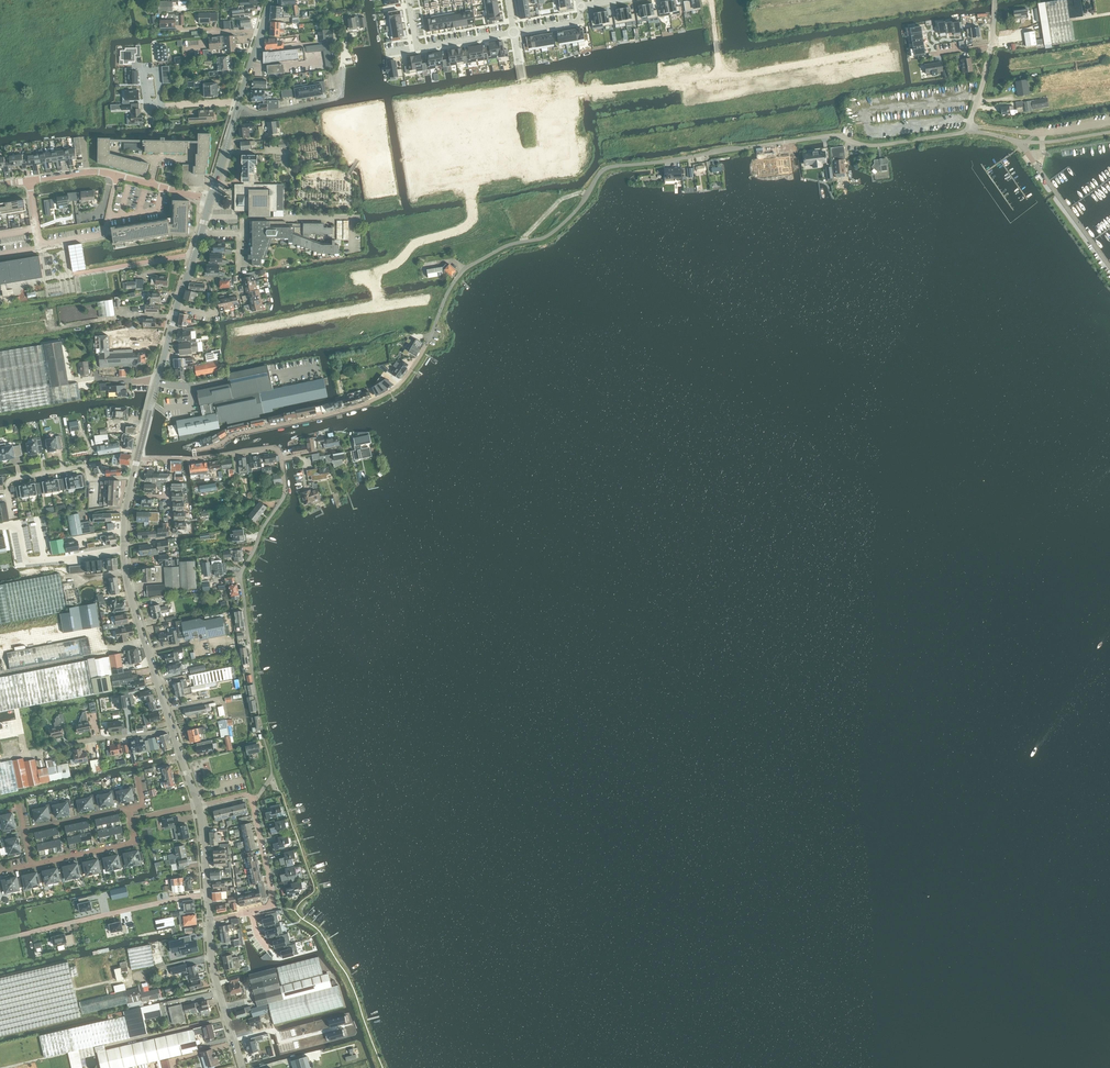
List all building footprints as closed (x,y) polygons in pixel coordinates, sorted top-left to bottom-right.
[(172,1),(173,11),(187,11),(186,0),(172,0),(172,1)] [(558,1),(559,11),(568,10),(567,6),(571,6),(570,0),(566,0),(558,1)] [(668,1),(670,15),(680,13),(679,6),(676,6),(675,0),(672,0),(668,1)] [(683,1),(685,11),(690,11),(690,9),(700,7),(699,0),(692,0),(683,1)] [(1024,33),(1026,46),(1037,45),(1045,43),(1045,45),(1073,40),(1067,0),(1060,0),(1039,3),(1039,8),(1040,13),(1041,21),(1044,35),(1044,39),(1036,40),(1035,31),(1030,32),(1024,33)] [(158,12),(173,11),(172,1),(158,1),(158,12)] [(662,9),(658,9),(660,17),(668,15),(670,15),(668,1),(666,1),(661,2),(662,9)] [(652,3),(645,4),(647,16),(647,19),(658,17),(657,9),(653,10),(652,3)] [(640,12),(636,13),(637,21),(642,20),(641,17),(647,16),(645,4),(638,6),(640,12)] [(233,12),(231,12),(232,17),(233,16),(233,18),(245,17),(244,7),(244,5),(239,6),(239,8),(239,10),(238,10),(233,11),(233,12)] [(246,7),(244,7),(245,17),(253,16),(252,10),(253,10),(253,5),(245,6),(246,7)] [(270,20),(281,18),(291,17),(291,11),(286,11),(286,10),(282,9),(282,7),(271,6),(271,12),(270,13),(270,19),(270,18),(270,20)] [(630,7),(623,8),(625,23),(636,21),(634,13),(631,14),(630,7)] [(617,16),(614,17),(615,24),(625,23),(623,8),(616,9),(617,16)] [(1015,19),(1027,17),(1026,8),(1014,10),(1015,19)] [(472,10),(465,11),(466,13),(468,24),(474,23),(472,10)] [(399,11),(387,13),(388,19),(401,17),(399,11)] [(607,11),(601,12),(603,26),(613,25),(612,17),(609,18),(607,11)] [(218,12),(199,13),(199,23),(210,22),(210,21),(218,20),(218,12)] [(595,20),(591,20),(593,28),(603,26),(601,12),(594,13),(595,20)] [(454,13),(448,14),(450,27),(456,26),(454,15),(455,15),(454,13)] [(169,14),(168,18),(167,19),(160,19),(160,27),(161,28),(175,27),(175,25),(175,19),(179,18),(179,25),(184,25),(184,24),(183,15),(179,15),(176,15),(175,15),(175,14),(169,14)] [(448,14),(442,15),(444,28),(450,27),(448,14)] [(499,14),(487,16),(488,24),(495,23),(494,20),(500,19),(499,14)] [(442,15),(436,16),(439,29),(444,28),(442,15)] [(355,18),(348,19),(349,28),(348,28),(348,31),(357,30),(356,27),(360,27),(361,28),(367,27),(365,17),(358,18),(358,16),(355,16),(355,18)] [(436,16),(430,17),(430,18),(433,30),(439,29),(436,16)] [(401,17),(388,19),(389,25),(402,23),(401,17)] [(238,27),(251,25),(250,18),(237,19),(238,27)] [(430,18),(425,19),(427,31),(433,30),(430,18)] [(944,21),(937,22),(939,34),(946,32),(944,22),(945,22),(944,21)] [(945,22),(944,22),(946,32),(946,34),(953,32),(951,22),(952,22),(951,21),(945,22)] [(952,22),(951,22),(953,32),(953,34),(960,32),(959,26),(962,26),(961,22),(959,22),(959,21),(952,22)] [(402,23),(389,25),(390,32),(403,30),(402,23)] [(910,28),(906,28),(907,36),(911,35),(912,42),(923,40),(921,26),(914,27),(913,24),(909,25),(910,28)] [(972,38),(980,37),(979,27),(971,28),(967,29),(968,33),(972,33),(972,38)] [(582,28),(576,29),(578,42),(584,41),(582,28)] [(328,29),(317,31),(318,39),(329,38),(329,37),(333,37),(332,30),(328,31),(328,29)] [(576,29),(570,30),(572,43),(578,42),(576,29)] [(403,30),(390,32),(391,38),(392,38),(394,37),(396,37),(398,37),(400,36),(404,36),(403,30)] [(570,30),(563,31),(565,44),(572,43),(570,30)] [(563,31),(557,32),(558,36),(558,38),(558,40),(559,42),(559,45),(565,44),(563,31)] [(552,33),(545,34),(548,47),(554,46),(552,33)] [(545,34),(539,35),(541,48),(548,47),(545,34)] [(235,35),(210,38),(208,38),(210,49),(225,48),(226,52),(236,51),(235,35)] [(539,35),(533,36),(535,49),(541,48),(539,35)] [(533,36),(527,38),(528,43),(529,50),(535,49),(533,36)] [(265,46),(266,51),(284,50),(283,41),(277,41),(277,39),(265,40),(265,42),(265,46)] [(913,48),(909,49),(911,56),(925,54),(923,40),(912,42),(913,48)] [(502,41),(496,43),(498,58),(508,56),(507,49),(504,50),(502,41)] [(490,52),(487,53),(488,60),(498,58),(496,43),(489,44),(490,52)] [(125,50),(121,50),(121,60),(123,60),(123,64),(129,64),(129,62),(136,62),(135,56),(135,54),(137,54),(137,48),(140,48),(140,45),(137,45),(137,48),(125,48),(125,50)] [(482,45),(475,46),(478,61),(488,60),(487,53),(483,53),(482,45)] [(166,46),(157,46),(158,61),(168,60),(166,46)] [(470,56),(466,56),(467,63),(478,61),(475,46),(468,47),(470,56)] [(263,53),(263,64),(299,59),(301,59),(301,61),(306,60),(304,47),(301,48),(297,48),(263,53)] [(461,48),(455,49),(457,65),(467,63),(466,56),(463,57),(461,48)] [(449,59),(446,60),(447,66),(457,65),(455,49),(448,51),(449,59)] [(441,52),(434,53),(436,65),(437,65),(443,64),(443,67),(447,66),(446,60),(442,60),(441,52)] [(429,62),(425,63),(427,70),(437,68),(437,65),(436,65),(434,53),(427,54),(429,62)] [(414,56),(416,72),(427,70),(425,63),(422,64),(421,55),(414,56)] [(218,71),(209,71),(210,76),(222,75),(222,70),(231,69),(229,56),(217,57),(218,71)] [(408,66),(405,66),(406,73),(416,72),(414,56),(407,57),(408,66)] [(963,73),(973,71),(970,59),(961,61),(963,73)] [(396,61),(387,62),(388,66),(387,67),(388,72),(389,72),(389,77),(398,75),(398,77),(403,76),(402,68),(397,69),(396,61)] [(941,63),(925,66),(926,75),(932,74),(932,75),(937,74),(937,73),(942,72),(942,69),(941,63)] [(283,73),(282,65),(274,66),(266,66),(267,74),(275,73),(283,73)] [(133,68),(125,68),(125,72),(128,71),(129,84),(138,84),(138,71),(133,71),(133,68)] [(1016,81),(1018,96),(1024,95),(1030,94),(1028,79),(1016,81)] [(217,83),(205,84),(205,80),(194,81),(187,81),(188,87),(192,87),(195,87),(201,87),(201,89),(201,92),(204,91),(204,97),(218,96),(217,83)] [(252,80),(252,88),(266,88),(271,88),(271,85),(266,85),(266,80),(252,80)] [(324,81),(314,82),(314,85),(316,95),(316,96),(321,95),(321,94),(323,94),(322,91),(326,91),(324,81)] [(307,84),(301,85),(302,87),(303,97),(306,97),(306,98),(310,97),(308,86),(307,84)] [(295,89),(292,89),(292,97),(296,96),(296,99),(299,98),(299,99),(303,98),(303,97),(302,87),(301,85),(294,86),(295,89)] [(314,85),(308,86),(310,97),(313,97),(313,96),(316,95),(314,85)] [(126,91),(122,91),(123,104),(130,103),(129,100),(139,99),(139,90),(126,91)] [(263,103),(260,103),(260,111),(270,110),(279,108),(279,100),(263,101),(263,91),(251,91),(252,101),(263,101),(263,103)] [(1049,106),(1048,102),(1047,98),(1031,100),(1024,101),(1026,112),(1032,111),(1032,109),(1049,106)] [(1010,106),(1001,108),(1002,115),(1011,114),(1010,110),(1014,110),(1013,106),(1010,106)] [(133,114),(127,115),(128,125),(139,124),(139,122),(143,122),(142,114),(140,114),(140,109),(133,109),(133,114)] [(212,117),(214,117),(214,110),(199,111),(199,117),(188,118),(188,122),(200,122),(200,121),(212,120),(212,117)] [(280,128),(279,122),(279,121),(268,123),(269,134),(277,133),(277,128),(280,128)] [(241,128),(239,128),(240,137),(250,137),(249,131),(255,131),(254,123),(240,125),(241,128)] [(211,134),(199,133),(198,141),(189,141),(165,140),(165,137),(161,137),(161,140),(141,140),(111,139),(111,138),(99,138),(98,163),(145,175),(149,163),(146,162),(146,163),(111,153),(111,141),(141,142),(141,143),(124,143),(124,150),(145,150),(145,152),(186,152),(186,145),(189,145),(189,143),(198,143),(198,156),(196,156),(196,166),(194,166),(194,164),(183,164),(183,184),(194,185),(194,186),(205,186),(205,174),(207,174),(207,167),(209,167),(209,157),(211,157),(211,134)] [(250,145),(255,145),(255,141),(240,142),(241,150),(251,149),(250,145)] [(844,146),(830,148),(832,160),(845,159),(844,146)] [(69,147),(63,148),(65,161),(69,160),(69,166),(72,166),(69,150),(69,147)] [(54,148),(51,148),(53,162),(57,162),(58,168),(60,168),(57,151),(55,151),(54,148)] [(42,149),(39,150),(39,152),(41,164),(45,164),(46,170),(48,169),(46,153),(43,153),(42,149)] [(22,154),(15,155),(17,166),(22,165),(23,170),(27,169),(27,166),(25,151),(23,152),(24,155),(22,155),(22,154)] [(26,151),(25,151),(27,166),(33,165),(34,171),(36,171),(34,155),(28,155),(28,154),(27,154),(26,151)] [(812,153),(803,154),(804,159),(804,160),(804,163),(812,162),(813,167),(820,166),(820,161),(825,160),(825,157),(825,156),(824,152),(818,152),(817,151),(812,152),(812,153)] [(9,157),(6,158),(9,178),(10,178),(9,171),(12,171),(11,167),(17,166),(15,155),(9,156),(9,157)] [(240,183),(235,183),(235,187),(235,207),(235,209),(235,211),(247,211),(249,211),(249,216),(271,216),(271,211),(274,211),(274,216),(279,216),(284,216),(284,210),(284,208),(284,204),(284,202),(284,185),(279,185),(277,185),(277,184),(276,184),(254,184),(254,181),(255,181),(255,176),(255,164),(258,164),(258,161),(261,161),(261,156),(257,156),(257,155),(242,155),(242,164),(243,164),(243,173),(242,173),(242,176),(242,181),(244,181),(244,183),(240,183)] [(6,178),(9,178),(6,158),(4,158),(4,157),(0,157),(0,168),(3,168),(4,172),(5,178),(6,178)] [(887,170),(886,164),(889,161),(886,158),(880,159),(873,160),(874,163),(871,167),(877,171),(887,170)] [(765,161),(758,162),(759,170),(767,169),(767,175),(775,174),(774,170),(779,170),(779,167),(782,166),(782,173),(783,173),(790,172),(789,167),(791,167),(791,165),(792,165),(791,159),(783,160),(783,159),(773,160),(773,159),(765,160),(765,161)] [(843,160),(833,161),(835,174),(845,173),(843,160)] [(681,168),(664,168),(664,181),(675,180),(675,177),(677,177),(677,180),(682,180),(682,175),(681,175),(681,168)] [(77,192),(74,192),(74,194),(74,199),(74,200),(78,200),(80,200),(80,203),(81,203),(93,203),(92,197),(95,197),(95,196),(94,191),(94,190),(81,191),(81,192),(78,192),(77,192)] [(58,199),(55,199),(55,205),(58,205),(63,204),(64,207),(67,207),(67,204),(69,203),(70,203),(69,200),(74,200),(74,199),(74,194),(74,192),(68,192),(68,195),(57,197),(58,199)] [(27,212),(24,200),(24,199),(18,200),(20,213),(27,212)] [(53,199),(44,200),(46,215),(51,214),(50,208),(55,207),(53,199)] [(14,215),(20,213),(18,200),(12,201),(14,215)] [(188,235),(189,227),(190,201),(173,200),(172,222),(170,222),(169,219),(161,221),(141,224),(118,228),(118,226),(111,227),(114,243),(170,234),(188,235)] [(8,216),(14,215),(12,201),(6,203),(7,213),(8,216)] [(317,252),(318,253),(330,253),(330,255),(335,255),(335,254),(339,254),(339,244),(335,244),(335,240),(332,240),(332,244),(322,244),(310,239),(310,234),(333,234),(333,227),(325,227),(323,223),(287,223),(287,221),(266,220),(262,221),(253,221),(253,254),(249,254),(249,259),(252,259),(252,265),(261,265),(261,259),(263,259),(263,255),(264,255),(264,251),(265,251),(266,246),(268,246),(268,242),(269,242),(269,239),(289,238),(289,242),(292,242),(293,244),(297,244),(297,245),(301,245),(301,247),(305,247),(305,249),(309,248),(309,250),(313,250),(313,252),(317,252)] [(82,243),(69,246),(73,272),(86,269),(82,243)] [(216,251),(216,254),(222,254),(232,254),(232,250),(225,248),(225,243),(213,243),(213,251),(216,251)] [(222,259),(222,254),(216,254),(210,254),(210,262),(213,262),(213,264),(213,265),(219,264),(219,265),(229,264),(229,261),(222,259)] [(0,262),(0,290),(2,289),(1,284),(43,277),(39,255),(0,262)] [(444,269),(451,275),(457,269),(449,263),(444,269)] [(225,272),(219,271),(219,265),(219,264),(213,265),(213,264),(208,265),(207,265),(207,268),(207,273),(209,273),(209,276),(225,276),(225,272)] [(427,268),(429,277),(443,274),(442,266),(427,268)] [(254,280),(253,276),(257,275),(258,274),(257,271),(244,274),(245,277),(240,279),(240,281),(244,280),(244,282),(244,283),(254,280)] [(152,283),(167,284),(168,276),(157,275),(157,277),(152,277),(152,283)] [(137,278),(136,283),(137,288),(144,287),(145,279),(137,278)] [(233,279),(220,280),(220,288),(229,287),(230,291),(234,291),(233,285),(233,279)] [(255,284),(254,280),(244,283),(245,285),(240,286),(240,288),(240,289),(242,288),(255,285),(255,284)] [(189,283),(188,289),(194,290),(205,291),(206,284),(189,283)] [(184,298),(184,299),(194,301),(195,301),(198,292),(196,292),(188,290),(186,289),(184,298)] [(259,294),(258,289),(256,290),(248,292),(248,294),(242,296),(242,298),(259,294)] [(145,304),(146,304),(155,304),(155,303),(155,301),(160,301),(160,293),(148,293),(148,294),(148,299),(145,300),(145,302),(145,304)] [(104,301),(97,302),(100,317),(107,316),(107,317),(111,316),(115,315),(112,299),(108,300),(104,301)] [(262,303),(261,299),(250,302),(251,304),(244,306),(244,307),(244,308),(248,307),(262,304),(262,303)] [(159,313),(159,304),(155,304),(146,304),(145,313),(159,313)] [(179,324),(178,327),(184,328),(184,327),(184,325),(186,325),(190,326),(192,318),(188,317),(188,315),(180,314),(179,324)] [(139,318),(139,322),(143,323),(143,326),(155,326),(155,318),(143,318),(139,318)] [(179,341),(182,341),(183,343),(196,342),(196,339),(196,335),(195,330),(194,331),(194,327),(184,327),(184,328),(184,331),(178,332),(178,336),(178,337),(178,339),(178,340),(179,340),(179,341)] [(96,342),(95,342),(95,349),(98,349),(98,355),(99,355),(100,367),(100,368),(101,373),(118,372),(118,367),(126,366),(134,366),(134,361),(133,353),(133,348),(113,350),(113,351),(109,351),(108,335),(96,336),(96,342)] [(416,355),(424,343),(416,338),(409,351),(416,355)] [(79,392),(77,382),(69,384),(62,341),(41,345),(33,346),(0,352),(0,412),(81,399),(79,392)] [(198,351),(197,342),(196,342),(183,343),(179,343),(179,354),(191,353),(191,352),(198,351)] [(145,352),(133,353),(134,361),(137,361),(137,364),(146,363),(145,355),(145,354),(145,352)] [(217,352),(205,354),(207,362),(218,360),(217,352)] [(192,357),(183,358),(173,359),(174,367),(184,366),(184,364),(184,363),(193,363),(193,357),(192,357)] [(195,365),(196,371),(197,375),(220,370),(219,366),(218,362),(217,362),(217,360),(195,365)] [(403,360),(395,370),(394,370),(392,372),(393,373),(392,374),(398,379),(402,374),(403,374),(407,368),(406,367),(408,364),(403,360)] [(89,374),(88,361),(79,362),(81,375),(89,374)] [(328,396),(324,378),(273,388),(269,369),(228,378),(229,383),(197,390),(202,410),(202,411),(203,415),(177,420),(178,428),(180,438),(181,440),(212,430),(220,428),(219,422),(227,420),(259,413),(272,411),(273,410),(272,408),(328,396)] [(383,380),(373,387),(374,392),(373,394),(375,394),(375,395),(378,393),(379,394),(378,394),(387,389),(387,388),(386,389),(385,388),(389,386),(383,380)] [(100,383),(100,391),(109,390),(109,392),(118,392),(118,396),(127,396),(127,389),(125,389),(125,385),(108,386),(106,386),(106,382),(100,383)] [(357,395),(355,396),(358,403),(359,403),(365,401),(364,401),(368,399),(371,398),(369,391),(366,392),(365,392),(360,394),(360,393),(356,394),(357,395)] [(345,399),(341,400),(343,407),(347,406),(351,405),(357,404),(357,403),(358,403),(355,396),(354,396),(353,395),(350,396),(350,397),(345,399)] [(325,405),(321,405),(323,412),(327,411),(343,407),(341,400),(339,400),(332,402),(331,402),(325,404),(325,405)] [(321,405),(296,411),(298,417),(301,416),(301,417),(306,416),(305,415),(317,413),(322,412),(323,412),(321,405)] [(111,411),(107,412),(107,417),(111,417),(111,418),(112,418),(127,419),(127,408),(113,407),(110,407),(111,411)] [(296,411),(284,414),(285,420),(298,417),(296,411)] [(283,413),(263,418),(264,423),(285,420),(284,414),(283,413)] [(263,418),(247,422),(248,427),(264,423),(263,418)] [(78,421),(69,422),(71,431),(79,430),(79,425),(78,421)] [(228,427),(224,429),(227,434),(229,433),(229,431),(248,427),(247,422),(228,426),(228,427)] [(171,436),(179,434),(176,423),(168,425),(171,436)] [(122,430),(115,430),(115,434),(124,434),(126,433),(127,434),(130,434),(135,434),(135,431),(136,431),(136,426),(126,425),(126,429),(122,429),(122,430)] [(224,429),(218,433),(220,438),(227,434),(224,429)] [(323,438),(323,435),(319,436),(318,432),(316,433),(317,437),(317,436),(318,443),(324,442),(325,448),(338,445),(337,435),(323,438)] [(356,449),(352,450),(354,459),(359,458),(359,456),(369,454),(367,446),(361,447),(360,444),(369,442),(369,440),(368,435),(367,435),(366,433),(358,432),(358,436),(356,436),(356,437),(354,438),(355,443),(356,449)] [(124,434),(123,440),(123,444),(124,444),(123,448),(132,449),(134,438),(129,437),(130,434),(127,434),(126,433),(124,434)] [(212,436),(200,440),(203,447),(214,443),(213,442),(214,442),(220,438),(218,433),(212,437),(212,436)] [(49,451),(50,451),(51,452),(53,452),(54,451),(55,450),(57,450),(56,449),(58,449),(58,450),(59,450),(59,449),(62,449),(60,435),(56,436),(56,438),(54,438),(47,440),(49,451)] [(29,455),(31,454),(32,455),(34,455),(35,454),(36,453),(37,453),(37,452),(39,452),(39,453),(38,447),(42,446),(41,439),(40,437),(36,437),(37,439),(37,442),(35,442),(27,443),(29,455)] [(309,452),(316,450),(318,450),(316,437),(307,439),(309,452)] [(115,443),(108,444),(110,452),(120,450),(119,443),(118,443),(118,442),(115,443)] [(21,450),(20,445),(13,446),(12,445),(5,447),(5,444),(0,445),(0,460),(3,459),(3,458),(7,457),(7,459),(15,457),(22,455),(21,450)] [(98,454),(110,452),(108,444),(97,446),(98,454)] [(307,452),(307,450),(306,445),(292,448),(294,454),(307,452)] [(319,452),(312,454),(313,460),(325,458),(326,463),(332,462),(334,466),(343,462),(342,458),(345,458),(344,451),(319,456),(319,452)] [(119,464),(119,463),(129,464),(130,455),(121,453),(120,456),(117,456),(115,464),(119,464)] [(275,453),(265,455),(266,462),(276,461),(275,453)] [(247,464),(248,466),(248,472),(252,472),(252,468),(261,467),(260,461),(259,456),(250,457),(251,464),(247,464)] [(246,457),(239,458),(240,467),(239,467),(239,473),(248,472),(248,466),(247,466),(246,457)] [(230,466),(232,465),(231,458),(222,459),(223,468),(231,467),(230,466)] [(217,468),(220,468),(220,460),(210,461),(211,469),(214,468),(214,470),(217,469),(217,468)] [(175,471),(175,473),(182,473),(181,461),(171,461),(171,471),(175,471)] [(203,462),(199,463),(201,474),(201,477),(209,476),(207,462),(206,461),(204,462),(203,462)] [(190,464),(192,478),(193,478),(201,477),(201,474),(199,463),(194,464),(193,463),(191,463),(190,464)] [(106,466),(102,466),(102,471),(106,471),(106,476),(122,475),(122,472),(122,471),(121,471),(121,469),(109,470),(109,467),(106,467),(106,466)] [(325,472),(330,471),(329,466),(319,467),(319,468),(313,469),(307,470),(308,475),(313,474),(313,479),(326,477),(325,472)] [(145,477),(144,478),(144,480),(145,481),(152,481),(152,484),(157,484),(157,481),(158,481),(158,473),(154,473),(154,470),(147,470),(147,473),(145,473),(145,477)] [(274,476),(275,484),(282,483),(281,473),(270,474),(271,477),(274,476)] [(77,476),(77,474),(73,475),(75,487),(86,485),(84,475),(77,476)] [(64,489),(75,487),(73,475),(68,476),(69,477),(62,479),(64,489)] [(54,480),(54,478),(49,479),(52,491),(62,490),(61,479),(54,480)] [(41,493),(52,491),(49,479),(45,480),(46,482),(39,483),(41,493)] [(105,502),(104,505),(104,506),(109,506),(109,503),(119,504),(120,480),(109,480),(109,481),(105,480),(105,502)] [(31,484),(30,482),(26,483),(28,496),(39,494),(37,483),(31,484)] [(18,498),(28,496),(26,483),(22,484),(22,486),(16,487),(18,498)] [(171,489),(177,489),(177,493),(182,493),(182,489),(182,488),(183,486),(182,484),(182,483),(171,483),(171,486),(171,489)] [(200,487),(195,487),(195,492),(200,492),(201,492),(217,490),(216,483),(199,486),(200,487)] [(144,487),(144,488),(144,489),(144,490),(145,491),(145,492),(156,492),(156,486),(159,486),(159,490),(162,490),(162,484),(157,484),(152,484),(145,484),(145,486),(144,486),(144,487)] [(315,500),(321,497),(318,488),(311,491),(310,489),(300,493),(304,504),(315,501),(315,500)] [(178,499),(178,503),(183,503),(183,499),(184,496),(183,494),(183,493),(182,493),(177,493),(172,493),(172,496),(172,499),(178,499)] [(266,506),(260,501),(249,515),(256,520),(266,506)] [(2,522),(9,520),(5,502),(0,503),(0,509),(2,522)] [(173,509),(179,509),(179,512),(184,512),(184,509),(184,508),(185,506),(184,504),(184,503),(183,503),(178,503),(173,503),(173,506),(173,509)] [(89,514),(89,521),(120,519),(120,512),(89,514)] [(138,521),(159,521),(159,512),(138,512),(138,521)] [(174,512),(174,516),(174,519),(175,519),(175,522),(185,522),(185,519),(185,518),(186,516),(185,514),(185,512),(184,512),(179,512),(174,512)] [(90,532),(89,526),(88,521),(80,523),(78,513),(67,515),(71,536),(90,532)] [(175,528),(174,528),(174,533),(178,533),(178,529),(180,529),(182,529),(184,529),(186,529),(186,528),(187,526),(186,524),(186,522),(185,522),(175,522),(175,526),(175,528)] [(245,529),(234,529),(234,532),(232,532),(232,535),(234,535),(234,539),(245,538),(245,529)] [(139,532),(139,538),(155,537),(155,530),(139,532)] [(106,542),(106,544),(117,542),(116,534),(116,532),(100,535),(100,540),(103,540),(106,542)] [(62,538),(49,541),(51,555),(65,552),(63,543),(62,538)] [(77,540),(63,543),(65,552),(79,549),(77,540)] [(158,543),(158,548),(155,548),(155,555),(158,555),(159,554),(159,550),(169,549),(169,542),(158,543)] [(148,556),(155,555),(155,548),(151,549),(151,545),(140,546),(140,550),(140,553),(141,554),(148,554),(148,556)] [(230,551),(224,552),(224,557),(234,556),(234,561),(243,560),(242,550),(234,551),(234,548),(229,548),(230,551)] [(169,558),(169,554),(160,555),(160,563),(162,562),(163,565),(180,564),(179,559),(172,560),(172,558),(169,558)] [(107,570),(117,569),(116,557),(106,559),(102,559),(103,567),(107,567),(107,570)] [(209,559),(202,560),(204,573),(204,576),(205,579),(212,578),(211,571),(215,571),(215,575),(223,574),(221,562),(221,560),(212,561),(212,564),(210,565),(209,559)] [(172,566),(164,567),(165,584),(147,585),(147,590),(148,595),(158,595),(158,594),(166,593),(165,590),(197,588),(195,561),(187,561),(180,561),(180,566),(172,566)] [(59,609),(66,608),(59,573),(0,585),(0,623),(59,612),(59,609)] [(116,576),(109,577),(110,586),(118,584),(116,576)] [(234,577),(225,578),(226,583),(228,582),(229,584),(228,584),(230,596),(231,595),(232,599),(239,598),(238,594),(239,594),(237,583),(235,583),(234,577)] [(62,583),(66,606),(81,604),(78,589),(75,590),(73,581),(62,583)] [(209,582),(202,583),(203,591),(210,590),(209,582)] [(119,592),(118,584),(110,586),(111,591),(108,591),(108,594),(112,593),(119,592)] [(112,611),(125,609),(124,602),(119,603),(117,603),(116,602),(116,599),(110,600),(112,611)] [(59,613),(60,619),(63,632),(81,629),(99,626),(95,603),(81,605),(78,606),(68,607),(69,612),(59,613)] [(160,604),(151,606),(153,612),(170,609),(169,606),(161,608),(160,604)] [(170,612),(170,609),(153,612),(154,619),(163,617),(162,613),(170,612)] [(242,611),(235,612),(237,626),(244,626),(242,611)] [(108,624),(103,625),(104,630),(109,629),(124,626),(123,623),(127,622),(127,618),(127,617),(127,615),(126,615),(126,614),(111,616),(112,623),(108,624)] [(205,620),(208,634),(209,638),(226,634),(222,617),(205,620)] [(200,618),(196,619),(200,636),(208,634),(205,620),(200,618)] [(185,639),(186,639),(200,636),(196,619),(183,622),(182,622),(182,620),(176,621),(177,626),(179,637),(179,638),(185,636),(185,639)] [(118,638),(119,642),(127,640),(126,637),(127,636),(133,635),(131,626),(115,629),(116,638),(118,638)] [(168,633),(159,635),(160,642),(169,640),(168,637),(172,636),(172,638),(173,644),(180,642),(179,637),(177,626),(167,629),(168,633),(168,634),(168,633)] [(54,648),(51,630),(0,640),(0,658),(54,648)] [(175,657),(179,656),(178,653),(183,652),(182,647),(173,649),(174,653),(165,655),(166,659),(166,661),(167,661),(167,663),(176,661),(175,657)] [(240,647),(243,662),(244,667),(249,667),(247,658),(248,658),(246,647),(240,647)] [(126,653),(127,657),(139,655),(138,648),(123,651),(124,653),(126,653)] [(120,653),(108,655),(109,662),(121,660),(120,653)] [(128,661),(125,662),(126,664),(128,664),(140,662),(139,655),(127,657),(128,661)] [(59,700),(81,696),(93,693),(102,692),(112,690),(109,675),(110,675),(110,674),(123,672),(122,667),(111,669),(108,656),(98,658),(94,659),(94,657),(87,659),(87,660),(81,661),(0,677),(0,711),(59,700)] [(121,660),(109,662),(111,669),(122,667),(121,660)] [(181,663),(167,665),(169,673),(182,670),(182,669),(183,669),(184,668),(183,664),(182,664),(181,664),(181,663)] [(205,664),(190,668),(191,673),(206,670),(205,664)] [(216,681),(240,677),(237,665),(202,672),(189,675),(190,679),(196,677),(197,681),(194,682),(195,686),(216,681)] [(123,672),(110,674),(110,675),(111,681),(112,686),(114,685),(114,686),(126,683),(125,677),(131,676),(130,670),(123,672)] [(249,675),(246,675),(248,683),(247,683),(247,686),(248,685),(249,690),(250,695),(255,694),(254,684),(253,684),(251,674),(249,675)] [(131,676),(125,677),(126,683),(127,687),(135,686),(135,688),(143,687),(142,684),(145,684),(143,677),(142,677),(138,678),(137,675),(131,676)] [(181,682),(174,683),(176,690),(187,688),(186,681),(185,679),(181,680),(181,682)] [(187,688),(176,690),(177,697),(193,693),(193,692),(198,691),(199,696),(207,694),(206,690),(217,687),(216,681),(195,686),(187,688)] [(128,690),(128,692),(131,704),(134,704),(132,693),(135,692),(139,692),(138,688),(128,690)] [(139,692),(135,692),(136,697),(140,696),(141,700),(146,699),(153,697),(151,689),(139,691),(139,692)] [(118,695),(115,695),(117,708),(126,706),(125,697),(129,697),(127,690),(118,692),(118,695)] [(254,701),(253,701),(252,696),(247,697),(248,702),(249,701),(251,711),(251,710),(251,711),(255,710),(256,710),(255,701),(254,701)] [(153,697),(146,699),(149,710),(156,707),(153,697)] [(215,702),(206,704),(206,705),(195,707),(197,714),(207,711),(206,708),(210,707),(210,706),(216,705),(215,702)] [(186,716),(197,714),(195,707),(185,709),(186,716)] [(78,723),(75,724),(77,733),(90,730),(88,721),(87,721),(85,711),(82,712),(78,723)] [(148,714),(147,713),(142,714),(146,725),(150,724),(150,722),(160,719),(159,715),(160,715),(159,712),(158,713),(158,711),(148,714)] [(61,726),(64,725),(62,713),(58,714),(58,716),(56,716),(54,719),(55,721),(54,722),(53,723),(54,726),(48,728),(50,737),(63,734),(61,726)] [(261,729),(259,716),(254,717),(256,728),(255,728),(255,727),(252,727),(253,732),(256,732),(258,732),(258,729),(261,729)] [(227,720),(218,722),(219,726),(220,730),(229,728),(228,726),(227,720)] [(124,728),(124,725),(123,723),(120,723),(120,721),(107,722),(108,732),(121,730),(121,728),(124,728)] [(188,730),(190,736),(199,734),(204,733),(202,727),(188,730)] [(229,728),(220,730),(221,737),(225,737),(231,736),(229,728)] [(168,734),(156,737),(158,743),(162,742),(162,741),(170,739),(168,734)] [(191,742),(201,740),(199,734),(190,736),(191,742)] [(172,748),(170,739),(162,741),(162,742),(158,743),(156,737),(148,739),(151,750),(159,748),(159,746),(158,745),(162,744),(162,745),(164,750),(171,748),(172,748)] [(148,740),(144,741),(144,739),(140,740),(139,739),(135,740),(135,741),(131,741),(133,752),(137,751),(138,752),(142,751),(142,750),(146,749),(146,751),(150,750),(148,740)] [(197,746),(196,746),(197,754),(207,751),(207,750),(214,749),(212,742),(212,740),(196,743),(197,746)] [(112,755),(122,753),(121,743),(110,745),(111,749),(106,750),(107,756),(112,755)] [(250,759),(258,757),(257,752),(256,752),(260,751),(259,743),(246,746),(248,754),(249,754),(250,759)] [(86,761),(88,761),(86,752),(83,753),(82,752),(81,749),(81,748),(74,750),(74,754),(74,759),(71,759),(72,764),(75,764),(75,763),(81,762),(82,762),(83,762),(84,762),(86,762),(86,761)] [(18,790),(18,789),(29,786),(24,761),(23,758),(12,760),(0,762),(0,794),(18,790)] [(24,761),(29,786),(40,784),(41,784),(37,769),(35,759),(24,761)] [(46,760),(47,767),(50,782),(71,777),(68,763),(56,765),(55,761),(53,761),(52,759),(46,760)] [(92,771),(101,770),(99,759),(90,761),(92,771)] [(163,772),(164,774),(172,772),(171,765),(158,768),(160,773),(163,772)] [(50,782),(47,767),(37,769),(41,784),(50,782)] [(164,774),(165,780),(167,780),(169,779),(168,778),(173,777),(172,772),(164,774)] [(172,786),(176,785),(173,777),(168,778),(169,779),(167,780),(165,780),(166,780),(165,781),(167,789),(172,787),(172,786)] [(131,786),(124,788),(124,789),(127,801),(129,801),(133,801),(132,800),(134,800),(132,794),(135,793),(134,785),(131,786)] [(116,798),(119,797),(120,803),(121,802),(121,803),(125,802),(125,801),(127,801),(124,789),(120,790),(120,788),(114,790),(116,798)] [(107,805),(109,805),(109,806),(113,805),(113,804),(114,804),(113,798),(116,798),(114,790),(104,792),(104,793),(107,805)] [(96,802),(99,801),(100,807),(101,807),(105,807),(105,806),(107,805),(104,793),(100,794),(99,793),(94,794),(96,802)] [(87,810),(89,809),(89,810),(93,809),(93,808),(94,808),(93,803),(96,802),(94,794),(84,796),(87,810)] [(84,796),(74,798),(76,806),(79,806),(80,811),(81,811),(81,812),(85,811),(85,810),(87,810),(84,796)] [(63,815),(65,815),(69,815),(69,814),(70,813),(69,808),(72,807),(70,799),(60,801),(63,815)] [(52,812),(55,811),(56,816),(57,816),(57,817),(61,816),(61,815),(63,815),(60,801),(50,804),(52,812)] [(246,802),(239,804),(242,814),(245,813),(244,812),(248,811),(246,802)] [(43,819),(45,819),(45,820),(49,819),(49,818),(50,818),(49,812),(52,812),(50,804),(40,806),(43,819)] [(239,804),(233,806),(235,815),(239,814),(239,815),(242,814),(239,804)] [(271,810),(266,812),(267,818),(277,816),(282,815),(281,811),(280,806),(280,804),(270,806),(271,810)] [(40,806),(30,808),(32,816),(35,815),(36,821),(37,820),(37,821),(41,821),(41,820),(43,819),(40,806)] [(231,816),(235,815),(233,806),(227,808),(229,817),(232,817),(231,816)] [(227,808),(220,809),(223,818),(226,817),(226,818),(229,817),(227,808)] [(223,819),(223,818),(220,809),(214,811),(216,820),(220,819),(220,820),(223,819)] [(1,823),(14,820),(14,818),(15,818),(14,814),(13,814),(13,813),(7,814),(6,811),(0,812),(0,820),(1,823)] [(107,816),(109,822),(114,821),(115,827),(121,826),(119,814),(107,816)] [(98,831),(107,829),(106,823),(109,822),(107,816),(96,819),(98,831)] [(189,836),(187,824),(179,826),(178,824),(179,823),(177,816),(163,819),(165,826),(177,824),(180,838),(189,836)] [(276,825),(270,827),(272,834),(282,832),(281,827),(286,826),(285,821),(285,819),(275,821),(276,825)] [(16,825),(15,822),(14,820),(1,823),(3,833),(11,831),(10,828),(16,827),(15,826),(16,825)] [(77,823),(78,829),(84,828),(85,834),(91,832),(88,821),(77,823)] [(241,828),(241,831),(252,829),(251,822),(242,824),(243,828),(241,828)] [(68,837),(74,836),(72,830),(78,829),(77,823),(65,826),(68,837)] [(115,827),(110,828),(111,834),(116,833),(118,839),(124,838),(121,826),(115,827)] [(58,827),(47,830),(48,835),(53,834),(54,840),(60,839),(60,835),(58,827)] [(110,828),(107,829),(98,831),(101,843),(107,841),(106,835),(111,834),(110,828)] [(245,837),(254,835),(252,829),(241,831),(242,834),(244,833),(245,837)] [(47,830),(35,832),(37,844),(43,842),(42,837),(48,835),(47,830)] [(85,834),(80,835),(81,841),(86,840),(87,846),(94,844),(91,832),(85,834)] [(279,841),(274,842),(275,849),(285,847),(284,843),(290,842),(288,834),(278,836),(279,841)] [(4,837),(6,847),(19,844),(19,842),(20,842),(19,838),(18,838),(18,837),(12,838),(12,835),(4,837)] [(80,835),(74,836),(68,837),(70,849),(76,848),(75,842),(81,841),(80,835)] [(237,842),(238,846),(255,842),(254,835),(245,837),(246,841),(241,842),(241,841),(237,842)] [(218,841),(222,841),(221,837),(210,838),(211,846),(219,845),(218,841)] [(54,840),(49,841),(50,847),(53,847),(54,853),(57,852),(63,851),(60,839),(54,840)] [(43,842),(37,844),(40,856),(46,855),(45,849),(50,847),(49,841),(43,843),(43,842)] [(248,850),(257,848),(255,842),(238,846),(238,849),(247,846),(248,850)] [(19,844),(6,847),(3,847),(4,854),(7,854),(8,857),(16,855),(15,852),(21,851),(21,849),(22,849),(21,845),(20,846),(19,844)] [(175,847),(176,853),(168,855),(169,859),(175,858),(187,855),(184,845),(175,847)] [(281,857),(279,857),(281,864),(285,863),(285,866),(294,864),(293,860),(296,860),(296,859),(296,858),(294,849),(284,851),(284,852),(282,852),(282,853),(281,853),(281,854),(281,855),(281,856),(281,857)] [(138,850),(131,852),(134,864),(139,863),(139,861),(144,860),(142,851),(139,852),(138,850)] [(245,863),(248,862),(258,860),(257,854),(254,855),(253,851),(243,853),(245,863)] [(124,855),(121,855),(123,865),(128,864),(128,865),(134,864),(131,852),(124,853),(124,855)] [(118,855),(111,856),(114,869),(119,868),(119,866),(123,865),(121,855),(118,856),(118,855)] [(104,859),(101,860),(103,869),(108,868),(108,870),(114,869),(111,856),(104,858),(104,859)] [(189,865),(187,858),(179,860),(179,858),(176,859),(176,862),(177,863),(176,863),(177,869),(187,868),(186,866),(189,865)] [(98,859),(91,860),(93,873),(99,872),(98,870),(103,869),(101,860),(98,861),(98,859)] [(84,864),(81,864),(83,873),(88,872),(88,874),(93,873),(91,860),(84,862),(84,864)] [(78,863),(70,865),(73,878),(79,876),(78,874),(83,873),(81,864),(78,865),(78,863)] [(64,868),(61,869),(63,878),(67,877),(68,879),(73,878),(70,865),(63,866),(64,868)] [(249,867),(246,868),(248,874),(261,871),(259,866),(249,868),(249,867)] [(286,872),(281,874),(282,881),(292,879),(292,881),(297,879),(297,878),(302,877),(300,867),(296,868),(295,866),(285,868),(286,872)] [(57,868),(50,869),(53,882),(58,881),(58,879),(63,878),(61,869),(58,869),(57,868)] [(43,872),(40,873),(42,882),(47,881),(47,883),(53,882),(50,869),(43,871),(43,872)] [(210,871),(210,880),(221,879),(220,870),(210,871)] [(262,877),(261,871),(248,874),(249,880),(262,877)] [(37,872),(30,874),(33,886),(38,885),(38,883),(42,882),(40,873),(37,874),(37,872)] [(23,877),(20,878),(22,887),(27,886),(27,888),(33,886),(30,874),(23,875),(23,877)] [(17,877),(10,878),(12,891),(18,890),(18,888),(22,887),(20,878),(17,878),(17,877)] [(172,879),(172,886),(180,885),(184,884),(191,883),(190,877),(172,879)] [(264,881),(263,882),(262,877),(249,880),(250,884),(253,884),(258,883),(259,889),(265,888),(264,881)] [(3,881),(0,882),(0,883),(2,891),(7,890),(7,892),(12,891),(10,878),(3,880),(3,881)] [(291,880),(284,882),(286,889),(287,889),(288,896),(299,893),(299,892),(301,891),(300,889),(306,888),(304,880),(292,883),(291,880)] [(150,882),(134,885),(135,893),(142,891),(142,893),(152,891),(151,889),(156,888),(154,881),(150,882)] [(173,892),(192,890),(191,883),(184,884),(180,885),(172,886),(173,892)] [(126,887),(110,890),(112,899),(128,896),(126,887)] [(267,897),(265,888),(259,889),(260,891),(255,892),(257,903),(263,902),(262,898),(267,897)] [(254,892),(254,890),(249,891),(252,904),(257,903),(255,892),(254,892)] [(243,893),(244,896),(246,905),(252,904),(249,891),(243,893)] [(213,893),(214,901),(222,900),(222,899),(227,898),(226,892),(213,893)] [(80,903),(78,904),(80,912),(92,909),(90,901),(89,901),(88,897),(79,899),(80,903)] [(184,901),(185,911),(180,911),(181,914),(186,914),(185,913),(196,911),(194,900),(184,901)] [(226,904),(216,906),(217,912),(227,911),(226,904)] [(268,917),(262,919),(264,926),(279,922),(276,914),(283,912),(282,910),(282,909),(275,910),(276,912),(267,914),(268,917)] [(184,925),(197,924),(196,914),(183,916),(184,925)] [(173,916),(155,920),(157,930),(175,927),(173,916)] [(227,924),(219,926),(220,932),(228,931),(236,929),(235,924),(239,923),(239,918),(231,919),(232,924),(227,925),(227,924)] [(114,923),(109,924),(111,932),(123,929),(123,932),(127,931),(126,925),(122,925),(121,921),(116,922),(114,923)] [(269,929),(265,930),(267,937),(283,933),(280,923),(270,925),(271,929),(269,929)] [(228,931),(220,932),(222,942),(230,940),(228,931)] [(57,935),(52,936),(54,945),(62,943),(66,942),(67,945),(74,943),(72,934),(65,936),(65,933),(60,935),(57,935)] [(279,939),(272,941),(274,948),(290,943),(288,933),(278,935),(279,939)] [(179,939),(169,941),(172,953),(181,951),(182,955),(186,953),(199,951),(196,939),(191,940),(190,935),(179,937),(179,939)] [(284,950),(280,951),(282,958),(298,954),(295,943),(286,945),(287,949),(284,950)] [(150,944),(128,948),(132,969),(154,965),(150,944)] [(223,956),(224,962),(239,960),(238,956),(232,957),(231,954),(223,956)] [(283,999),(268,1003),(274,1024),(344,1006),(342,1000),(338,984),(331,986),(328,973),(323,974),(318,956),(277,967),(281,985),(280,985),(283,999)] [(240,968),(239,960),(224,962),(226,969),(234,968),(234,969),(240,968)] [(69,967),(68,961),(67,962),(0,978),(0,1036),(81,1016),(80,1014),(76,1000),(71,977),(78,975),(76,965),(75,965),(69,967)] [(187,964),(171,968),(172,974),(185,971),(186,975),(191,974),(196,972),(197,974),(199,973),(197,965),(188,967),(187,964)] [(114,968),(117,980),(124,979),(121,967),(114,968)] [(275,968),(249,974),(254,995),(256,1000),(257,1006),(251,1008),(251,1011),(253,1017),(264,1014),(268,1013),(266,1004),(268,1003),(283,999),(280,985),(279,982),(276,972),(275,967),(275,968)] [(186,975),(185,975),(186,979),(188,979),(189,982),(190,981),(201,979),(199,973),(197,974),(196,972),(191,974),(186,975)] [(240,980),(238,976),(230,979),(231,982),(232,982),(233,985),(229,986),(231,994),(241,991),(242,992),(245,991),(244,987),(241,988),(239,982),(239,981),(240,980)] [(201,979),(190,981),(191,984),(190,985),(191,988),(192,988),(192,990),(196,988),(203,986),(203,985),(204,984),(203,982),(202,982),(201,979)] [(147,982),(138,984),(139,987),(140,992),(149,990),(147,982)] [(113,986),(106,988),(107,994),(115,992),(125,990),(124,983),(113,986)] [(139,987),(128,990),(131,1002),(142,1000),(140,992),(139,987)] [(149,990),(140,992),(142,1000),(142,1001),(161,997),(159,988),(149,990)] [(81,1001),(79,1001),(82,1014),(127,1003),(131,1002),(128,990),(115,993),(86,1000),(81,1001)] [(180,998),(172,1000),(177,1021),(186,1019),(182,1003),(181,1003),(180,998)] [(168,1023),(177,1021),(172,1000),(141,1007),(128,1010),(124,1011),(123,1011),(123,1014),(125,1013),(125,1016),(91,1023),(39,1035),(44,1057),(68,1051),(71,1067),(82,1067),(80,1058),(94,1054),(92,1046),(96,1045),(147,1033),(144,1019),(162,1015),(168,1014),(169,1018),(167,1018),(168,1023)] [(131,1002),(127,1003),(129,1009),(143,1005),(142,1001),(142,1000),(131,1002)] [(201,1001),(184,1005),(186,1012),(192,1011),(192,1013),(197,1012),(200,1011),(201,1013),(203,1013),(203,1014),(204,1015),(206,1015),(207,1015),(208,1015),(209,1014),(209,1013),(209,1011),(210,1011),(207,1000),(201,1001)] [(238,1017),(247,1015),(246,1012),(251,1011),(251,1008),(250,1005),(244,1007),(245,1008),(236,1011),(238,1017)] [(249,1019),(251,1026),(257,1025),(259,1028),(263,1027),(260,1018),(265,1017),(264,1015),(249,1019)] [(346,1016),(330,1020),(332,1028),(348,1023),(346,1016)] [(215,1036),(212,1023),(195,1027),(193,1028),(193,1029),(195,1034),(204,1032),(206,1042),(210,1041),(210,1040),(210,1039),(211,1037),(215,1036)] [(329,1033),(325,1034),(327,1040),(330,1039),(330,1040),(346,1036),(346,1035),(345,1035),(344,1029),(344,1028),(328,1032),(328,1033),(329,1032),(329,1033)] [(195,1034),(193,1029),(105,1050),(104,1045),(95,1047),(100,1067),(126,1067),(193,1052),(193,1049),(198,1048),(195,1034)] [(257,1036),(255,1037),(251,1038),(252,1041),(246,1043),(245,1043),(249,1053),(258,1050),(255,1041),(257,1041),(261,1039),(263,1038),(263,1037),(262,1034),(257,1036)] [(206,1056),(207,1062),(204,1063),(206,1067),(214,1067),(213,1065),(214,1065),(218,1063),(216,1057),(217,1056),(216,1055),(214,1056),(212,1048),(200,1052),(201,1056),(205,1055),(206,1056)] [(352,1055),(345,1056),(347,1061),(357,1058),(356,1054),(353,1054),(353,1053),(354,1053),(353,1048),(349,1049),(350,1054),(351,1053),(352,1055)] [(91,1056),(90,1056),(88,1057),(87,1058),(86,1059),(86,1060),(86,1062),(86,1063),(86,1064),(87,1066),(88,1067),(90,1067),(91,1067),(92,1067),(94,1067),(95,1067),(96,1066),(97,1064),(98,1063),(98,1062),(98,1060),(97,1059),(96,1058),(95,1057),(94,1056),(92,1056),(91,1056)] [(307,1056),(291,1060),(293,1067),(311,1067),(307,1056)] [(161,1061),(163,1067),(171,1067),(169,1059),(161,1061)]
